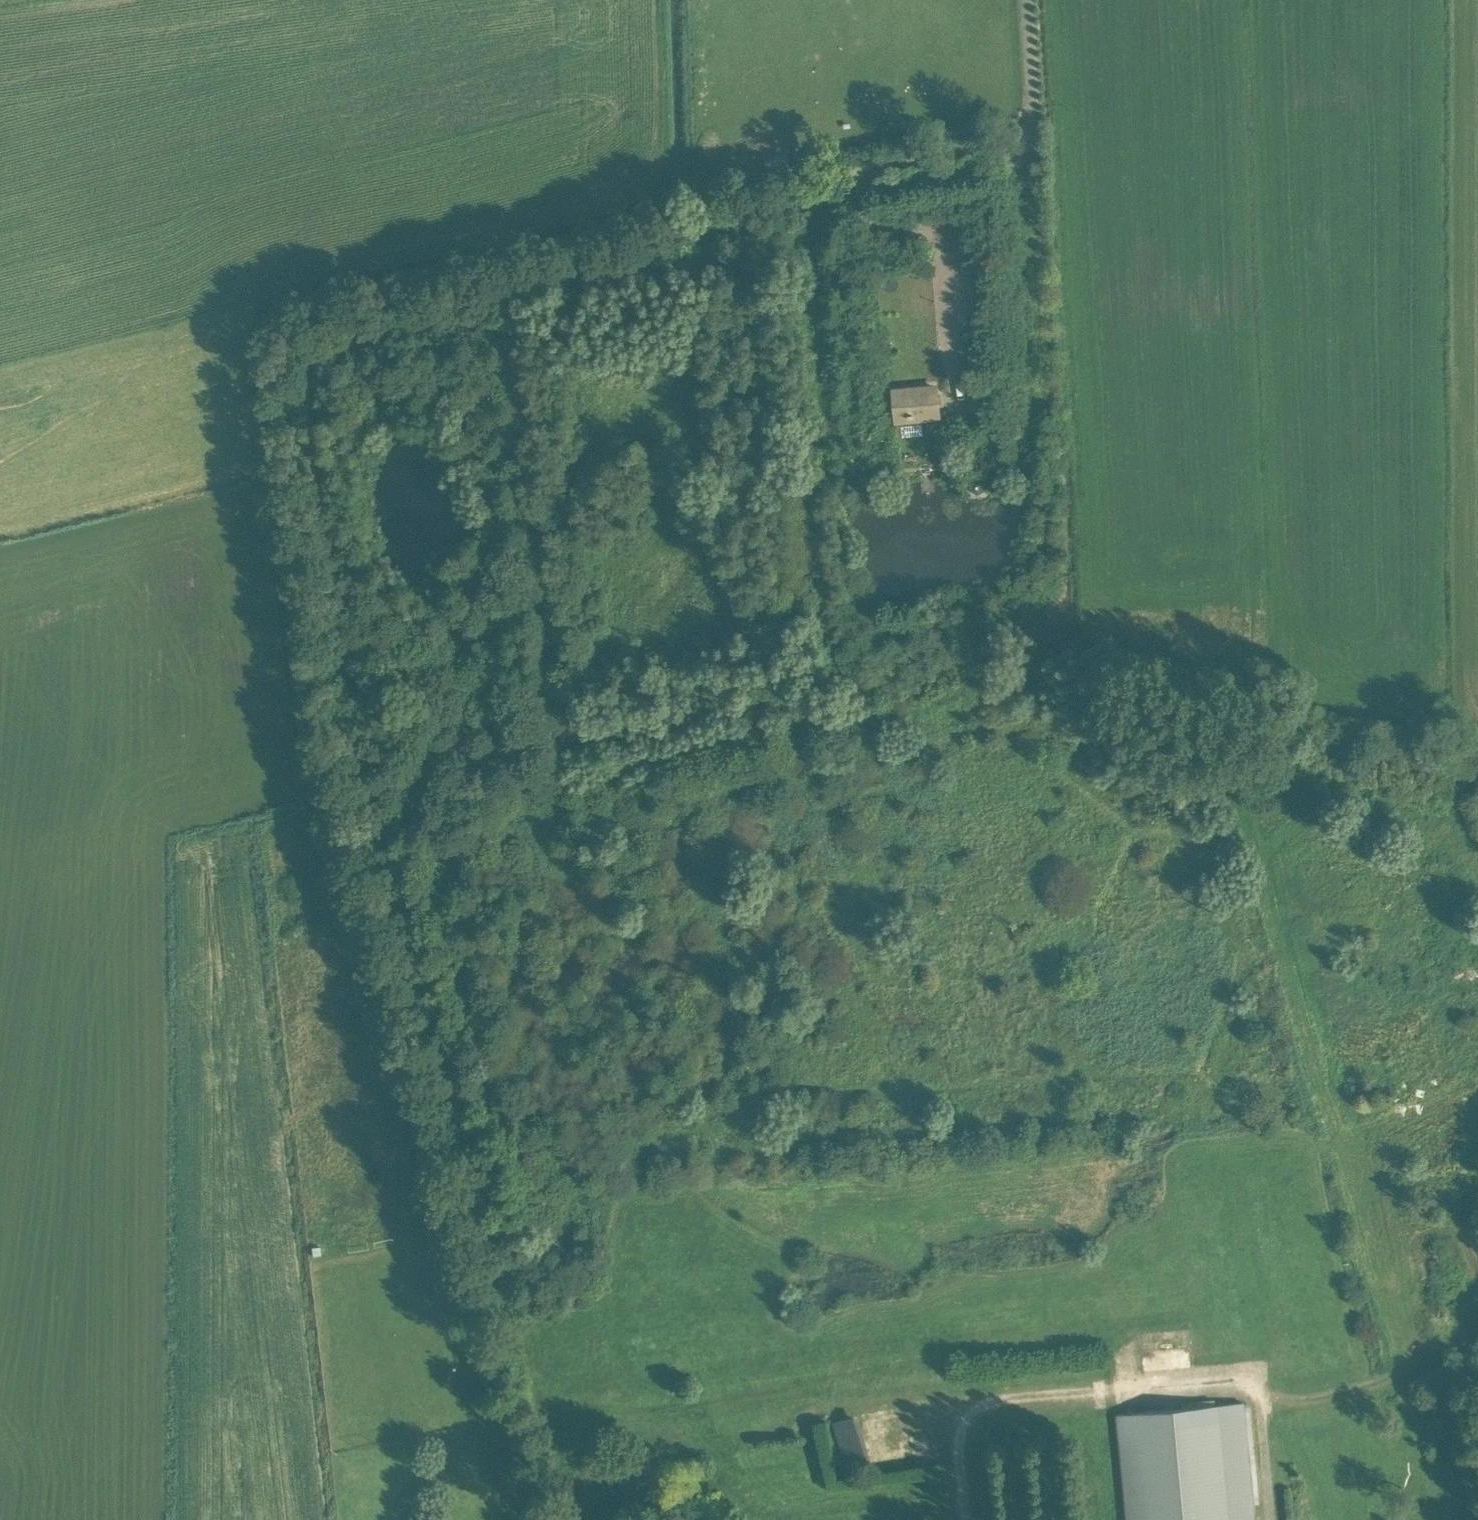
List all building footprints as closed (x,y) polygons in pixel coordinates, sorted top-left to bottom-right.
[(937,386),(894,390),(896,419),(939,415),(937,386)] [(1045,608),(1035,616),(1041,623),(1051,615),(1045,608)] [(1243,1403),(1118,1414),(1128,1519),(1254,1519),(1243,1403)] [(869,1468),(896,1465),(889,1409),(863,1412),(869,1468)]
